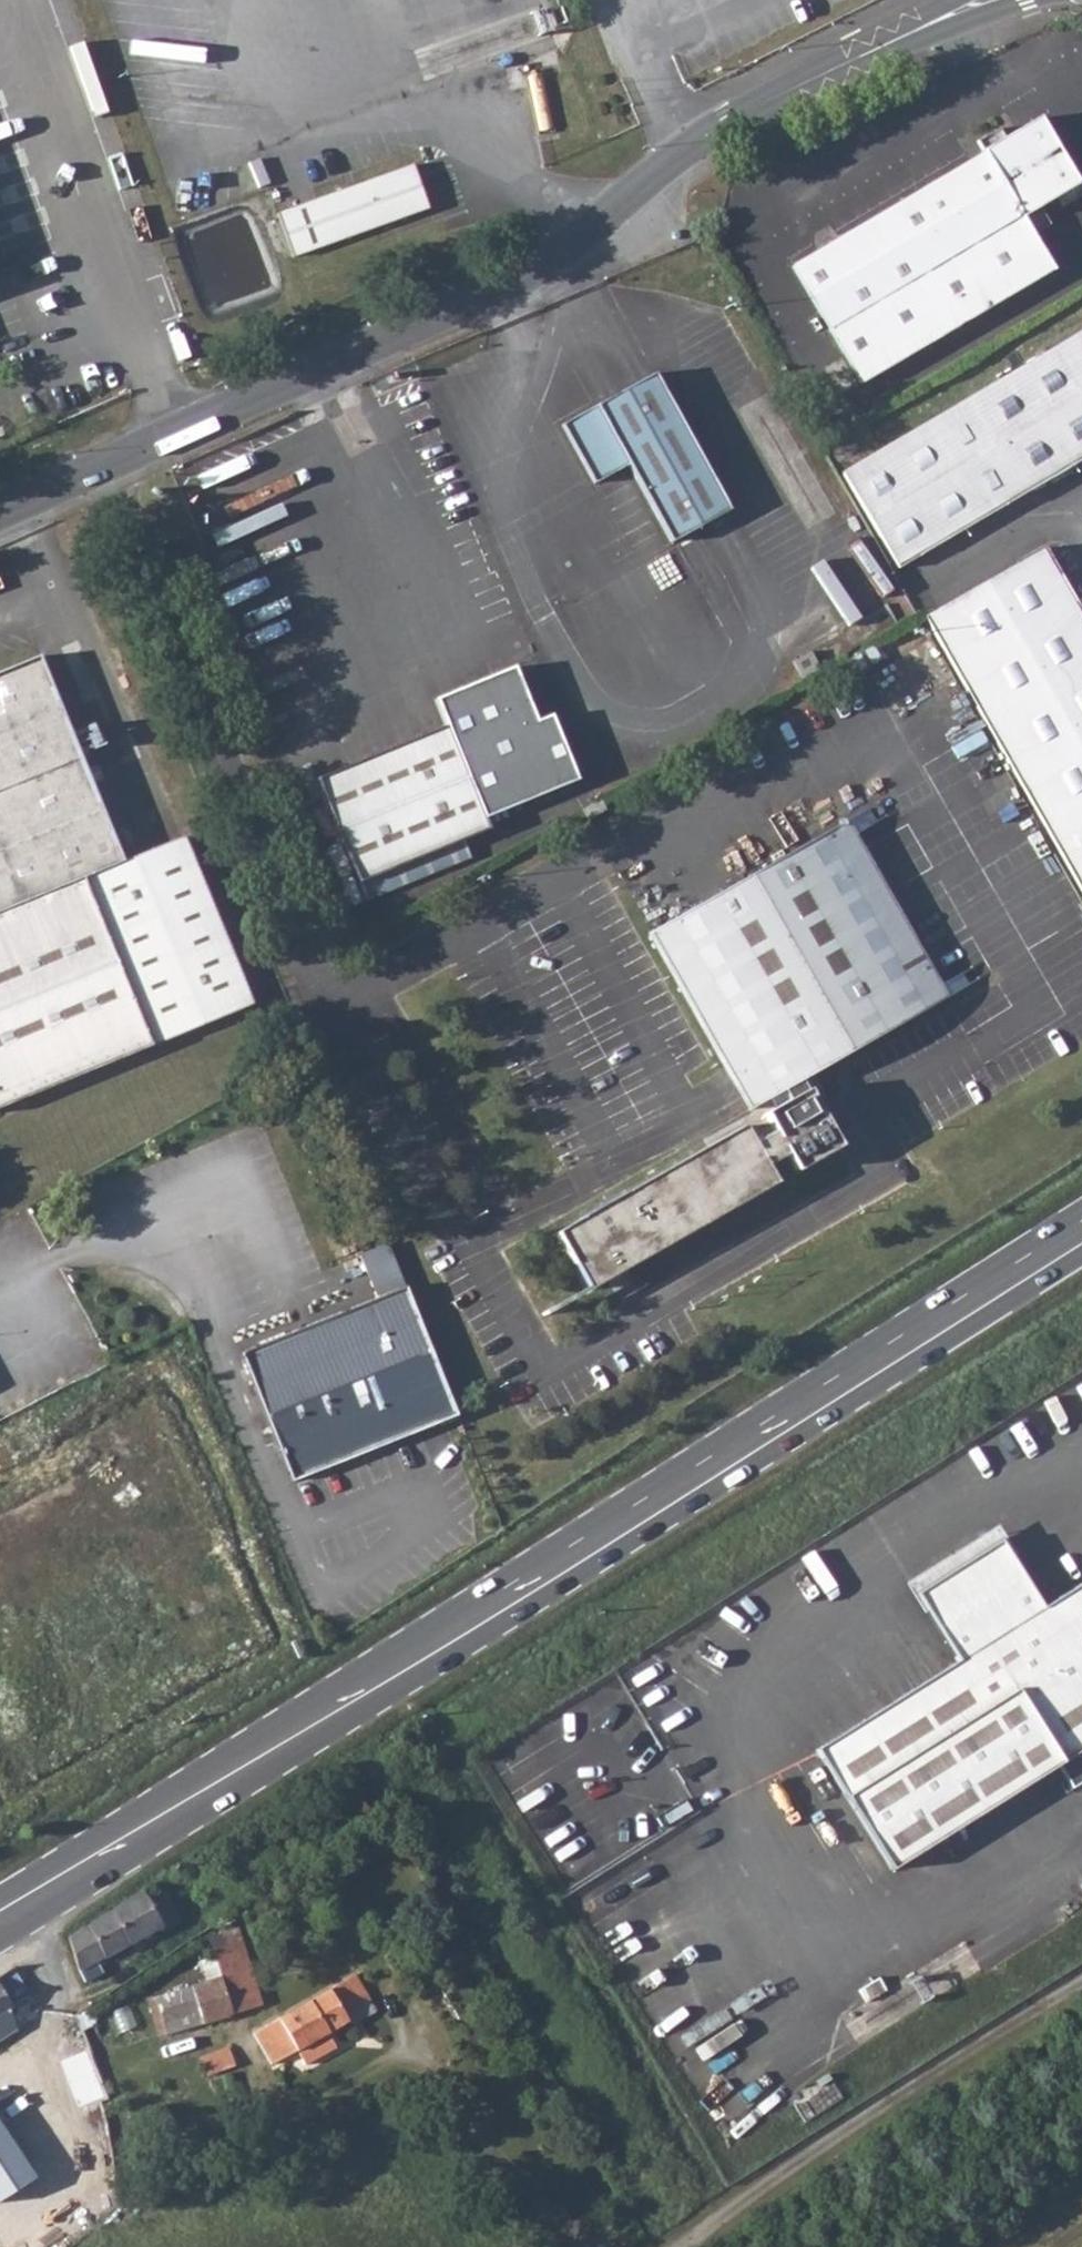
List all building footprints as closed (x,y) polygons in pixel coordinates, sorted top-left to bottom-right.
[(793,265),(807,289),(863,382),(1052,267),(1032,234),(1049,223),(1039,206),(1057,196),(1063,205),(1081,193),(1081,192),(1078,184),(1079,183),(1039,117),(1017,130),(1020,136),(1009,143),(1006,138),(998,126),(976,140),(983,151),(793,265)] [(411,166),(273,214),(290,258),(426,209),(411,166)] [(845,472),(900,567),(1081,458),(1081,331),(845,472)] [(654,373),(563,425),(596,483),(630,463),(674,540),(732,507),(654,373)] [(927,616),(1081,884),(1081,611),(1048,551),(1045,547),(927,616)] [(813,650),(795,660),(804,677),(822,666),(813,650)] [(35,937),(89,1071),(253,1001),(183,836),(124,860),(39,655),(0,671),(0,951),(35,937)] [(433,696),(444,726),(478,815),(582,776),(558,712),(538,720),(517,664),(433,696)] [(316,779),(358,881),(486,829),(478,815),(444,726),(316,779)] [(745,1123),(616,1198),(637,1259),(777,1179),(768,1163),(788,1151),(798,1167),(840,1143),(803,1078),(947,996),(848,823),(653,932),(753,1106),(773,1094),(779,1104),(765,1112),(775,1129),(755,1140),(745,1123)] [(0,951),(0,1108),(89,1071),(35,937),(0,951)] [(637,1259),(616,1198),(557,1233),(588,1288),(637,1259)] [(339,1314),(242,1353),(293,1479),(456,1413),(404,1287),(357,1307),(365,1326),(347,1334),(339,1314)] [(913,1591),(956,1659),(815,1748),(890,1869),(1057,1765),(1071,1788),(1081,1781),(1081,1581),(1041,1606),(998,1538),(961,1561),(956,1553),(945,1560),(950,1567),(913,1591)] [(145,1894),(142,1891),(70,1936),(77,1962),(81,1974),(85,1981),(102,1973),(103,1969),(129,1954),(124,1946),(161,1925),(164,1929),(181,1919),(174,1908),(159,1917),(145,1894)] [(0,1974),(0,2039),(17,2028),(18,2032),(61,2004),(39,1950),(0,1974)] [(250,1968),(222,1976),(234,2012),(262,2005),(250,1968)] [(279,2017),(267,2023),(255,2029),(272,2063),(296,2050),(304,2064),(336,2046),(327,2032),(349,2019),(344,2010),(363,1999),(369,1995),(356,1972),(279,2017)] [(222,1976),(155,1995),(166,2032),(233,2013),(234,2012),(222,1976)] [(75,2109),(100,2099),(76,2041),(51,2050),(75,2109)] [(217,2053),(216,2049),(200,2056),(208,2076),(222,2069),(222,2066),(217,2053)] [(227,2051),(217,2053),(222,2066),(232,2064),(227,2051)] [(13,2149),(0,2129),(0,2157),(13,2149)] [(0,2157),(0,2194),(29,2174),(13,2149),(0,2157)]
